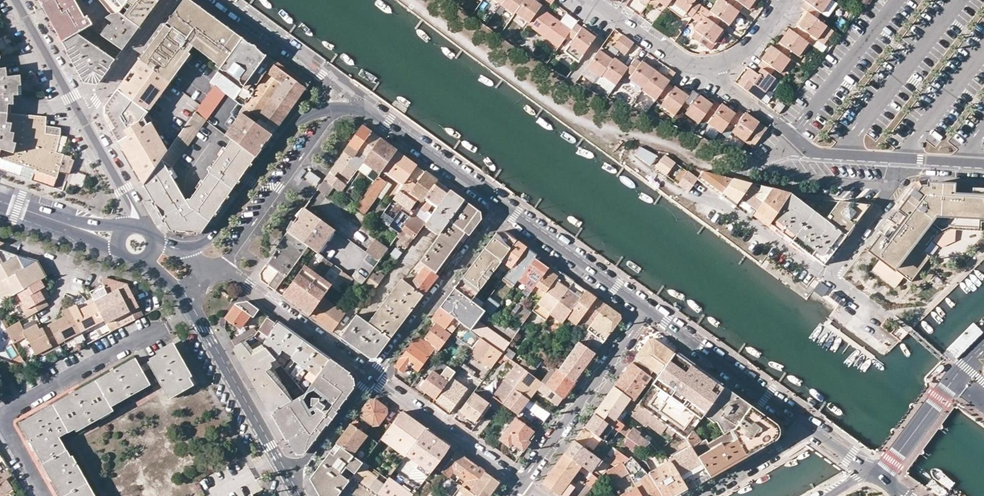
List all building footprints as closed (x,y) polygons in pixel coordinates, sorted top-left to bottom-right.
[(69,0),(38,0),(62,42),(65,41),(76,34),(86,28),(69,0)] [(84,17),(74,0),(69,0),(86,28),(88,27),(82,18),(84,17)] [(123,7),(119,13),(136,26),(139,28),(159,0),(128,0),(123,7)] [(193,46),(195,43),(219,60),(216,63),(215,65),(220,69),(222,66),(225,62),(241,39),(188,0),(183,0),(156,37),(139,60),(167,81),(193,46)] [(501,3),(500,5),(514,16),(516,13),(525,0),(504,0),(501,3)] [(529,23),(540,8),(541,6),(534,0),(525,0),(516,13),(529,23)] [(637,13),(643,3),(638,0),(629,0),(626,6),(637,13)] [(648,3),(656,8),(660,2),(657,0),(651,0),(650,2),(648,3)] [(695,1),(695,0),(672,0),(671,1),(692,17),(696,11),(700,5),(695,1)] [(738,11),(723,0),(719,0),(710,11),(700,5),(696,11),(706,18),(722,30),(724,31),(734,17),(738,11)] [(738,11),(743,5),(748,8),(754,0),(723,0),(738,11)] [(829,0),(804,0),(805,2),(801,7),(805,10),(812,16),(816,10),(820,12),(829,0)] [(529,23),(527,25),(559,48),(567,35),(571,30),(560,22),(540,8),(529,23)] [(816,40),(826,26),(812,16),(805,10),(802,14),(805,16),(793,32),(806,41),(808,42),(812,45),(816,40)] [(110,14),(105,17),(113,23),(110,27),(108,26),(101,35),(120,48),(136,26),(119,13),(110,14)] [(576,24),(577,22),(566,13),(560,22),(571,30),(576,24)] [(88,27),(92,25),(87,16),(84,17),(82,18),(88,27)] [(712,43),(722,30),(706,18),(696,31),(698,32),(693,38),(710,50),(714,44),(712,43)] [(571,30),(567,35),(573,40),(566,50),(580,59),(595,38),(576,24),(571,30)] [(820,42),(829,29),(826,26),(816,40),(820,42)] [(775,48),(787,57),(791,51),(798,56),(808,42),(806,41),(793,32),(789,29),(779,42),(775,48)] [(110,67),(115,60),(76,34),(65,41),(87,79),(96,80),(107,66),(110,67)] [(614,47),(619,51),(628,39),(622,35),(614,47)] [(236,62),(240,66),(253,48),(241,39),(225,62),(232,67),(236,62)] [(634,43),(628,39),(619,51),(625,55),(634,43)] [(216,63),(219,60),(195,43),(193,46),(216,63)] [(761,68),(769,75),(774,69),(780,73),(790,59),(787,57),(775,48),(771,45),(761,59),(762,60),(758,66),(761,68)] [(258,52),(253,48),(240,66),(236,62),(232,67),(229,71),(239,78),(242,74),(258,52)] [(613,60),(599,50),(586,68),(600,78),(602,76),(613,60)] [(242,74),(249,80),(262,62),(265,58),(258,52),(242,74)] [(265,58),(262,62),(269,67),(272,63),(265,58)] [(614,58),(613,60),(602,76),(615,85),(624,73),(627,68),(614,58)] [(280,59),(275,65),(306,87),(307,88),(311,84),(309,83),(310,82),(280,59)] [(642,61),(640,63),(634,59),(627,68),(624,73),(644,89),(656,72),(642,61)] [(105,118),(143,184),(145,181),(164,155),(158,145),(147,125),(143,118),(146,115),(154,103),(162,93),(169,83),(167,81),(139,60),(105,106),(105,118)] [(225,62),(222,66),(229,71),(232,67),(225,62)] [(254,81),(258,84),(270,68),(269,67),(262,62),(249,80),(246,84),(242,89),(235,100),(240,104),(243,101),(246,104),(258,88),(252,84),(254,81)] [(275,65),(258,88),(246,104),(244,107),(241,112),(242,112),(271,135),(287,113),(306,87),(275,65)] [(586,68),(582,74),(596,84),(598,82),(600,78),(586,68)] [(761,68),(757,74),(768,83),(773,77),(769,75),(761,68)] [(58,179),(65,155),(57,153),(58,144),(60,137),(44,134),(46,119),(10,115),(10,106),(14,105),(14,97),(16,97),(16,87),(23,86),(22,77),(9,78),(7,69),(0,70),(0,159),(58,179)] [(749,69),(738,84),(758,99),(770,84),(768,83),(757,74),(749,69)] [(210,82),(215,85),(226,94),(235,100),(242,89),(218,71),(210,82)] [(655,100),(658,96),(667,84),(669,81),(656,72),(644,89),(642,90),(655,100)] [(242,74),(239,78),(246,84),(249,80),(242,74)] [(600,78),(598,82),(611,91),(615,85),(602,76),(600,78)] [(667,84),(658,96),(664,100),(661,105),(674,115),(679,109),(688,97),(674,87),(673,88),(667,84)] [(775,88),(770,84),(758,99),(764,103),(775,88)] [(206,120),(226,94),(215,85),(199,105),(198,107),(195,111),(206,120)] [(688,97),(679,109),(699,123),(702,119),(712,105),(698,95),(692,91),(690,93),(688,97)] [(165,95),(162,93),(154,103),(157,105),(165,95)] [(712,105),(702,119),(722,133),(726,128),(735,114),(722,104),(720,106),(718,104),(715,101),(712,105)] [(672,118),(674,115),(661,105),(659,108),(672,118)] [(145,181),(159,205),(181,192),(173,179),(169,172),(168,169),(172,166),(206,120),(195,111),(166,151),(164,155),(145,181)] [(735,114),(726,128),(745,142),(746,140),(754,146),(761,136),(766,130),(758,124),(759,123),(745,113),(744,115),(738,111),(737,111),(735,114)] [(250,143),(260,150),(271,135),(242,112),(230,128),(239,135),(241,133),(251,141),(250,143)] [(379,139),(362,126),(344,152),(353,158),(349,163),(357,169),(363,162),(379,139)] [(255,157),(260,150),(250,143),(251,141),(241,133),(239,135),(230,128),(225,134),(232,139),(255,157)] [(209,172),(203,180),(198,188),(192,195),(192,196),(185,200),(186,202),(165,215),(168,220),(171,225),(173,227),(177,224),(180,229),(184,230),(190,227),(193,232),(195,231),(201,226),(218,203),(224,195),(227,196),(233,188),(230,186),(241,170),(246,162),(250,165),(255,157),(232,139),(226,147),(220,155),(217,159),(215,162),(209,170),(209,171),(209,172)] [(387,145),(379,139),(363,162),(378,172),(376,175),(378,177),(382,171),(384,169),(386,166),(396,151),(389,146),(387,149),(385,147),(387,145)] [(650,164),(656,156),(639,147),(636,154),(650,164)] [(396,151),(386,166),(406,181),(417,166),(396,151)] [(330,171),(335,175),(345,162),(344,161),(346,157),(342,154),(330,171)] [(665,156),(656,168),(666,175),(675,163),(665,156)] [(241,170),(244,173),(247,168),(250,165),(246,162),(241,170)] [(386,166),(384,169),(404,184),(406,181),(386,166)] [(400,190),(408,196),(425,172),(417,166),(406,181),(404,184),(400,190)] [(676,178),(680,182),(688,172),(682,168),(676,178)] [(306,175),(316,183),(320,177),(310,170),(306,175)] [(69,183),(82,187),(86,175),(73,171),(69,183)] [(335,175),(330,171),(324,179),(333,186),(341,192),(347,184),(335,175)] [(378,177),(372,185),(358,204),(356,207),(364,213),(377,194),(386,182),(382,179),(386,174),(382,171),(378,177)] [(437,181),(425,172),(408,196),(400,190),(393,199),(410,211),(418,200),(422,203),(425,198),(437,181)] [(678,184),(688,192),(697,179),(688,172),(680,182),(678,184)] [(700,175),(697,179),(720,195),(722,192),(732,179),(702,172),(700,175)] [(324,179),(317,189),(326,196),(333,186),(324,179)] [(751,183),(732,179),(722,192),(737,203),(751,183)] [(447,193),(450,190),(437,181),(425,198),(432,204),(437,207),(447,193)] [(377,194),(382,197),(390,185),(386,182),(377,194)] [(921,188),(919,182),(915,184),(912,189),(915,191),(918,193),(921,188)] [(753,184),(751,183),(737,203),(735,207),(750,218),(753,215),(771,188),(753,184)] [(870,250),(881,258),(895,270),(904,277),(911,282),(930,257),(924,252),(933,240),(936,237),(950,230),(955,231),(981,232),(981,223),(983,223),(983,197),(972,196),(952,195),(953,186),(928,184),(928,189),(921,188),(918,193),(915,191),(912,189),(902,201),(905,204),(900,210),(908,216),(896,231),(888,242),(882,237),(880,236),(870,250)] [(789,194),(790,193),(771,188),(753,215),(769,226),(770,225),(774,218),(780,208),(783,203),(789,194)] [(450,190),(447,193),(462,203),(464,200),(450,190)] [(316,191),(312,201),(320,205),(325,196),(316,191)] [(185,200),(181,192),(159,205),(165,215),(186,202),(185,200)] [(735,207),(737,203),(722,192),(720,195),(735,207)] [(447,193),(437,207),(430,216),(426,222),(428,223),(433,226),(431,229),(437,234),(439,231),(440,233),(462,203),(447,193)] [(774,218),(770,225),(823,265),(845,236),(841,233),(824,220),(789,194),(783,203),(780,208),(774,218)] [(227,196),(224,195),(218,203),(221,205),(224,201),(227,196)] [(425,198),(422,203),(403,228),(399,233),(398,235),(410,243),(426,222),(418,216),(422,211),(426,213),(432,204),(425,198)] [(464,200),(462,203),(440,233),(420,261),(423,263),(435,272),(465,232),(463,231),(478,210),(464,200)] [(833,208),(841,214),(850,203),(838,202),(833,208)] [(841,214),(852,223),(858,216),(859,217),(869,205),(850,203),(841,214)] [(379,219),(388,225),(399,211),(390,204),(379,219)] [(335,229),(304,207),(300,214),(305,218),(305,219),(306,219),(306,220),(306,221),(307,222),(307,223),(308,223),(315,228),(315,229),(316,229),(317,229),(318,229),(319,229),(320,229),(330,236),(335,229)] [(833,208),(824,220),(841,233),(845,236),(854,224),(852,223),(841,214),(833,208)] [(435,272),(439,275),(481,219),(480,211),(478,210),(463,231),(465,232),(435,272)] [(430,216),(426,213),(422,211),(418,216),(426,222),(430,216)] [(903,216),(898,212),(892,220),(897,223),(903,216)] [(305,219),(305,218),(300,214),(287,231),(289,233),(307,245),(314,251),(318,253),(330,236),(320,229),(319,229),(318,229),(317,229),(316,229),(315,229),(315,228),(308,223),(307,223),(307,222),(306,221),(306,220),(306,219),(305,219)] [(766,229),(769,226),(753,215),(750,218),(766,229)] [(399,233),(403,228),(397,223),(393,229),(399,233)] [(890,226),(882,237),(888,242),(896,231),(890,226)] [(955,242),(955,231),(950,230),(936,237),(933,240),(942,247),(955,242)] [(289,233),(287,231),(280,241),(282,243),(289,233)] [(517,241),(504,232),(496,233),(484,249),(486,250),(483,255),(481,253),(480,255),(496,267),(517,241)] [(261,280),(275,290),(301,254),(307,245),(289,233),(282,243),(280,241),(275,247),(277,249),(260,273),(261,280)] [(384,246),(375,239),(366,252),(369,254),(379,261),(388,249),(384,246)] [(507,265),(512,268),(527,248),(517,241),(496,267),(494,271),(499,274),(507,265)] [(307,245),(301,254),(309,259),(314,251),(307,245)] [(537,255),(527,248),(512,268),(505,277),(515,285),(518,280),(537,255)] [(12,259),(18,256),(0,251),(0,255),(12,259)] [(375,267),(379,261),(369,254),(365,260),(375,267)] [(19,294),(42,281),(47,278),(37,262),(18,256),(12,259),(0,255),(0,297),(3,303),(15,296),(19,294)] [(494,271),(496,267),(480,255),(454,288),(471,301),(475,296),(494,271)] [(551,265),(537,255),(518,280),(527,286),(507,313),(508,314),(505,316),(510,320),(514,314),(520,307),(523,302),(538,283),(551,265)] [(895,270),(881,258),(873,268),(897,286),(904,277),(895,270)] [(417,271),(419,273),(415,279),(410,285),(423,296),(438,276),(439,275),(435,272),(423,263),(417,271)] [(304,265),(282,295),(294,303),(297,298),(302,302),(299,307),(310,315),(323,297),(332,285),(304,265)] [(541,299),(542,298),(561,273),(551,265),(538,283),(541,285),(535,292),(536,294),(535,295),(541,299)] [(332,285),(343,293),(349,284),(353,278),(352,278),(342,271),(332,285)] [(353,278),(362,284),(366,278),(357,271),(352,278),(353,278)] [(378,277),(373,274),(364,287),(372,293),(384,276),(381,273),(378,277)] [(542,298),(541,299),(534,310),(532,311),(545,321),(550,315),(574,282),(561,273),(542,298)] [(415,279),(409,274),(404,281),(410,285),(415,279)] [(105,283),(91,290),(96,301),(103,314),(110,330),(119,326),(118,322),(120,321),(120,322),(128,318),(126,312),(131,310),(135,319),(144,314),(135,294),(140,292),(137,285),(131,288),(125,276),(106,286),(105,285),(105,283)] [(357,290),(362,284),(353,278),(349,284),(357,290)] [(404,281),(401,279),(368,323),(356,314),(340,337),(350,344),(352,341),(366,351),(364,353),(370,358),(377,357),(423,296),(410,285),(404,281)] [(45,288),(42,281),(19,294),(27,310),(24,311),(28,318),(48,306),(45,300),(40,291),(45,288)] [(566,318),(570,313),(586,291),(574,282),(550,315),(562,323),(566,318)] [(813,291),(823,296),(828,287),(818,282),(813,291)] [(45,300),(50,297),(45,288),(40,291),(45,300)] [(454,288),(440,307),(460,322),(470,330),(477,320),(485,311),(481,308),(474,303),(471,301),(454,288)] [(580,320),(582,318),(597,298),(586,291),(570,313),(580,320)] [(19,294),(15,296),(24,311),(27,310),(19,294)] [(323,297),(310,315),(332,331),(338,324),(345,313),(323,297)] [(500,305),(490,297),(481,308),(485,311),(492,316),(500,305)] [(297,298),(294,303),(299,307),(302,302),(297,298)] [(588,316),(594,321),(606,304),(597,298),(582,318),(585,320),(588,316)] [(96,317),(103,314),(96,301),(89,304),(96,317)] [(259,309),(247,301),(235,302),(226,316),(226,319),(237,327),(251,317),(252,317),(259,309)] [(532,311),(534,310),(523,302),(520,307),(530,315),(532,311)] [(96,317),(89,304),(79,309),(77,304),(71,307),(82,331),(98,323),(96,317)] [(596,335),(604,341),(621,318),(620,315),(606,304),(594,321),(587,329),(596,335)] [(63,311),(66,316),(57,321),(64,334),(66,339),(82,331),(71,307),(63,311)] [(433,322),(435,323),(451,334),(460,322),(440,307),(431,318),(435,321),(433,322)] [(525,322),(530,315),(520,307),(514,314),(525,322)] [(130,321),(135,319),(131,310),(126,312),(128,318),(130,320),(130,321)] [(570,313),(566,318),(576,325),(577,323),(580,320),(570,313)] [(506,325),(517,333),(525,322),(514,314),(510,320),(506,325)] [(267,315),(254,335),(304,393),(329,359),(267,315)] [(588,316),(585,320),(582,318),(580,320),(577,323),(587,330),(587,329),(594,321),(588,316)] [(25,331),(38,324),(36,319),(22,326),(25,331)] [(471,330),(481,337),(503,353),(507,347),(509,344),(477,320),(470,330),(471,330)] [(57,338),(64,334),(57,321),(50,324),(57,338)] [(8,328),(15,342),(27,336),(25,331),(22,326),(21,322),(8,328)] [(470,353),(481,337),(471,330),(470,330),(460,322),(451,334),(468,346),(463,352),(468,355),(470,353)] [(100,326),(98,323),(82,331),(84,334),(100,326)] [(436,347),(439,349),(451,334),(435,323),(424,338),(436,347)] [(981,330),(973,323),(947,349),(954,356),(981,330)] [(57,338),(50,324),(40,329),(38,324),(25,331),(27,336),(36,353),(52,346),(54,349),(61,346),(57,338)] [(596,335),(587,329),(587,330),(579,341),(595,353),(604,341),(596,335)] [(231,340),(235,346),(254,335),(250,330),(231,340)] [(981,330),(954,356),(956,359),(983,332),(981,330)] [(66,339),(67,342),(84,334),(82,331),(66,339)] [(304,393),(254,335),(235,346),(272,411),(272,412),(304,393)] [(407,367),(412,365),(418,370),(429,356),(434,349),(417,336),(395,366),(403,372),(407,367)] [(481,337),(470,353),(491,368),(497,361),(503,353),(481,337)] [(674,353),(654,339),(649,339),(636,357),(644,363),(639,369),(650,377),(655,380),(674,353)] [(364,353),(366,351),(352,341),(350,344),(364,353)] [(579,341),(568,355),(585,367),(595,353),(579,341)] [(36,353),(38,357),(54,349),(52,346),(36,353)] [(172,398),(194,385),(172,346),(149,359),(161,380),(158,381),(160,384),(163,383),(172,398)] [(429,356),(433,358),(439,349),(436,347),(434,349),(429,356)] [(507,347),(503,353),(511,359),(516,354),(507,347)] [(542,351),(539,355),(548,362),(551,358),(542,351)] [(503,359),(514,367),(491,398),(496,402),(498,401),(502,404),(514,389),(527,371),(519,365),(515,362),(511,359),(503,353),(497,361),(500,363),(503,359)] [(674,353),(655,380),(642,398),(638,403),(639,404),(666,424),(702,374),(674,353)] [(560,371),(574,381),(585,367),(568,355),(558,369),(560,371)] [(128,361),(130,364),(104,379),(102,376),(96,380),(97,382),(111,407),(117,403),(116,401),(142,386),(144,389),(150,385),(135,357),(128,361)] [(329,359),(304,393),(272,412),(295,452),(305,453),(334,413),(353,388),(351,375),(329,359)] [(524,360),(519,365),(527,371),(531,365),(524,360)] [(553,371),(556,368),(549,363),(547,366),(551,369),(553,371)] [(639,369),(632,363),(614,386),(631,398),(638,403),(642,398),(638,395),(650,377),(639,369)] [(462,367),(463,368),(473,375),(475,372),(464,364),(462,367)] [(531,365),(527,371),(533,376),(537,370),(531,365)] [(451,379),(448,382),(435,399),(451,411),(468,388),(455,379),(463,368),(462,367),(460,366),(456,372),(451,379)] [(456,372),(451,369),(447,376),(451,379),(456,372)] [(543,383),(546,385),(556,372),(553,371),(551,369),(541,381),(543,383)] [(444,379),(432,371),(420,388),(435,399),(448,382),(444,379)] [(514,389),(524,396),(537,379),(533,376),(527,371),(514,389)] [(551,389),(562,397),(574,381),(560,371),(558,374),(556,372),(546,385),(551,389)] [(705,413),(722,388),(702,374),(666,424),(668,425),(687,439),(690,434),(693,430),(705,413)] [(524,396),(529,399),(543,383),(541,381),(537,379),(524,396)] [(112,409),(111,407),(97,382),(60,403),(74,428),(76,430),(112,409)] [(542,385),(537,392),(544,397),(549,390),(542,385)] [(631,398),(614,386),(595,413),(614,427),(619,431),(627,436),(631,430),(626,426),(625,427),(623,426),(624,425),(621,422),(616,418),(623,408),(625,406),(631,398)] [(735,428),(750,408),(722,388),(705,413),(725,427),(727,431),(730,430),(735,428)] [(529,399),(524,396),(514,389),(502,404),(517,414),(529,399)] [(551,389),(546,397),(556,405),(562,397),(551,389)] [(465,414),(477,423),(491,404),(479,394),(478,397),(473,393),(457,415),(462,418),(465,414)] [(637,407),(639,404),(638,403),(631,398),(625,406),(623,408),(628,412),(633,405),(637,407)] [(373,425),(378,425),(387,413),(386,408),(375,399),(369,400),(360,411),(361,417),(373,425)] [(521,415),(535,425),(544,411),(529,402),(521,415)] [(74,428),(60,403),(38,416),(36,413),(30,417),(31,419),(23,424),(31,438),(29,440),(34,451),(37,449),(48,469),(70,457),(66,450),(64,451),(56,436),(67,430),(68,432),(74,428)] [(666,424),(639,404),(637,407),(634,411),(650,423),(662,432),(668,425),(666,424)] [(777,430),(776,427),(750,408),(735,428),(730,430),(709,442),(706,439),(701,442),(692,447),(709,475),(772,439),(775,437),(777,433),(777,430)] [(381,438),(405,455),(425,429),(401,411),(381,438)] [(650,423),(634,411),(631,414),(648,426),(650,423)] [(614,427),(595,413),(585,426),(605,441),(614,427)] [(465,414),(462,418),(474,427),(477,423),(465,414)] [(527,439),(534,430),(516,418),(499,440),(509,447),(512,443),(522,451),(530,441),(527,439)] [(354,420),(351,424),(356,428),(360,423),(355,419),(354,420)] [(336,444),(352,456),(367,435),(356,428),(351,424),(336,444)] [(585,426),(575,440),(584,447),(586,444),(594,450),(600,442),(606,446),(608,443),(605,441),(585,426)] [(639,436),(640,433),(633,427),(631,430),(627,436),(642,448),(649,443),(639,436)] [(450,447),(425,429),(405,455),(429,474),(435,467),(450,447)] [(690,434),(687,439),(691,446),(692,447),(701,442),(693,430),(690,434)] [(599,465),(603,460),(584,447),(575,440),(565,454),(581,466),(589,471),(595,462),(599,465)] [(336,444),(310,478),(319,484),(316,488),(325,495),(324,495),(337,495),(348,481),(338,474),(344,466),(354,473),(360,466),(362,463),(352,456),(336,444)] [(692,447),(691,446),(672,457),(690,486),(709,475),(692,447)] [(456,451),(450,447),(435,467),(441,471),(456,451)] [(624,464),(630,459),(617,450),(608,462),(615,466),(623,462),(624,464)] [(453,472),(461,478),(472,463),(456,451),(441,471),(444,474),(449,477),(453,472)] [(581,466),(565,454),(544,482),(560,494),(569,483),(573,476),(576,473),(577,471),(579,469),(581,466)] [(48,469),(63,495),(77,495),(89,489),(83,479),(70,457),(48,469)] [(624,464),(631,477),(636,486),(642,495),(663,495),(648,472),(638,463),(632,457),(630,459),(624,464)] [(669,459),(670,461),(687,488),(690,486),(672,457),(669,459)] [(670,461),(651,471),(646,461),(642,460),(638,463),(648,472),(663,495),(672,495),(687,488),(670,461)] [(595,462),(589,471),(591,473),(599,465),(595,462)] [(628,479),(631,477),(624,464),(623,462),(615,466),(607,471),(613,481),(625,475),(628,479)] [(470,492),(484,471),(472,463),(461,478),(466,481),(462,486),(470,492)] [(354,473),(353,475),(377,493),(380,489),(378,487),(378,486),(376,485),(375,486),(373,484),(376,479),(360,466),(354,473)] [(484,471),(470,492),(476,495),(489,495),(499,482),(484,471)] [(592,474),(585,484),(579,492),(577,490),(573,495),(585,495),(599,479),(592,474)] [(353,475),(348,481),(337,495),(350,495),(351,494),(359,495),(381,495),(377,493),(353,475)] [(388,478),(380,489),(377,493),(381,495),(412,495),(388,478)] [(8,494),(12,490),(5,480),(4,481),(0,484),(0,495),(10,495),(8,494)] [(563,495),(568,495),(574,487),(569,483),(560,494),(563,495)] [(470,492),(462,486),(459,491),(462,493),(466,495),(465,495),(476,495),(470,492)] [(636,486),(620,495),(621,495),(642,495),(636,486)]
